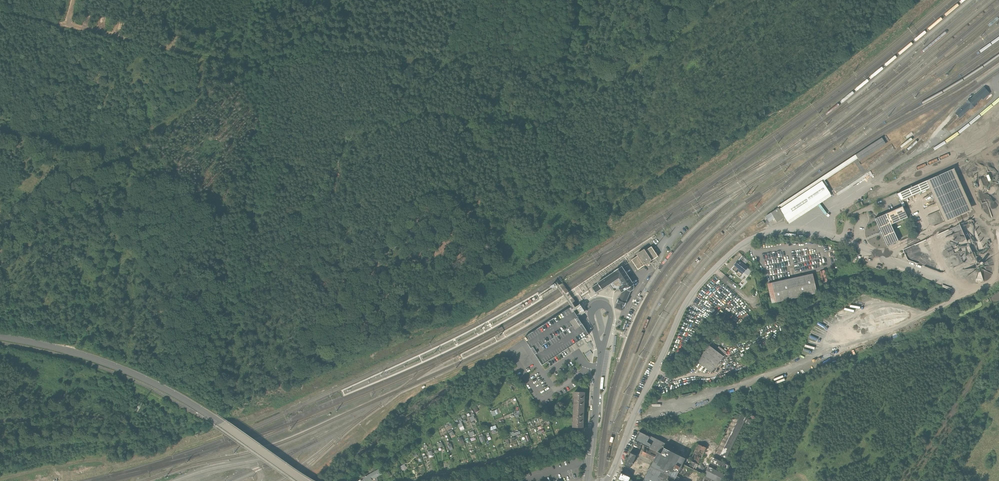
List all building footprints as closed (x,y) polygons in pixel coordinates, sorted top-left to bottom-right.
[(871,152),(886,144),(883,138),(850,156),(852,159),(858,156),(858,155),(864,152),(863,152),(868,150),(869,151),(870,151),(871,152)] [(929,190),(945,223),(972,211),(953,170),(926,182),(929,190)] [(778,206),(789,224),(831,197),(822,182),(820,179),(778,206)] [(926,182),(897,195),(900,203),(929,190),(926,182)] [(908,219),(903,207),(875,220),(887,247),(898,242),(891,226),(908,219)] [(631,260),(638,270),(646,264),(647,266),(651,263),(650,262),(658,256),(651,247),(645,251),(644,249),(636,254),(637,256),(631,260)] [(751,263),(743,256),(733,269),(737,272),(735,274),(743,280),(750,271),(747,268),(751,263)] [(602,290),(610,285),(613,289),(616,291),(619,289),(622,293),(615,308),(622,311),(633,283),(623,268),(592,288),(595,293),(601,289),(602,290)] [(825,269),(820,271),(823,282),(828,281),(825,269)] [(812,274),(769,284),(773,303),(816,293),(812,274)] [(726,275),(721,279),(725,283),(730,278),(726,275)] [(572,310),(571,308),(524,339),(533,352),(542,366),(571,347),(575,345),(583,339),(589,335),(580,322),(572,310)] [(716,351),(710,347),(698,364),(711,374),(726,353),(718,348),(716,351)] [(574,393),(573,410),(584,411),(584,393),(574,393)] [(584,411),(573,410),(573,428),(584,429),(584,411)] [(752,422),(736,413),(710,463),(726,472),(752,422)] [(530,422),(530,435),(537,435),(537,432),(546,432),(546,436),(549,436),(549,431),(545,431),(545,425),(531,425),(531,422),(530,422)] [(651,437),(640,433),(636,442),(650,448),(652,445),(648,443),(651,437)] [(726,472),(710,463),(704,460),(709,451),(698,445),(689,462),(682,460),(672,480),(721,480),(726,472)] [(682,460),(664,452),(662,458),(658,456),(646,480),(672,480),(682,460)] [(637,457),(631,454),(625,466),(631,469),(637,457)] [(383,475),(380,468),(362,477),(363,479),(359,480),(369,480),(383,475)] [(617,480),(635,480),(630,479),(631,477),(620,472),(617,480)]
